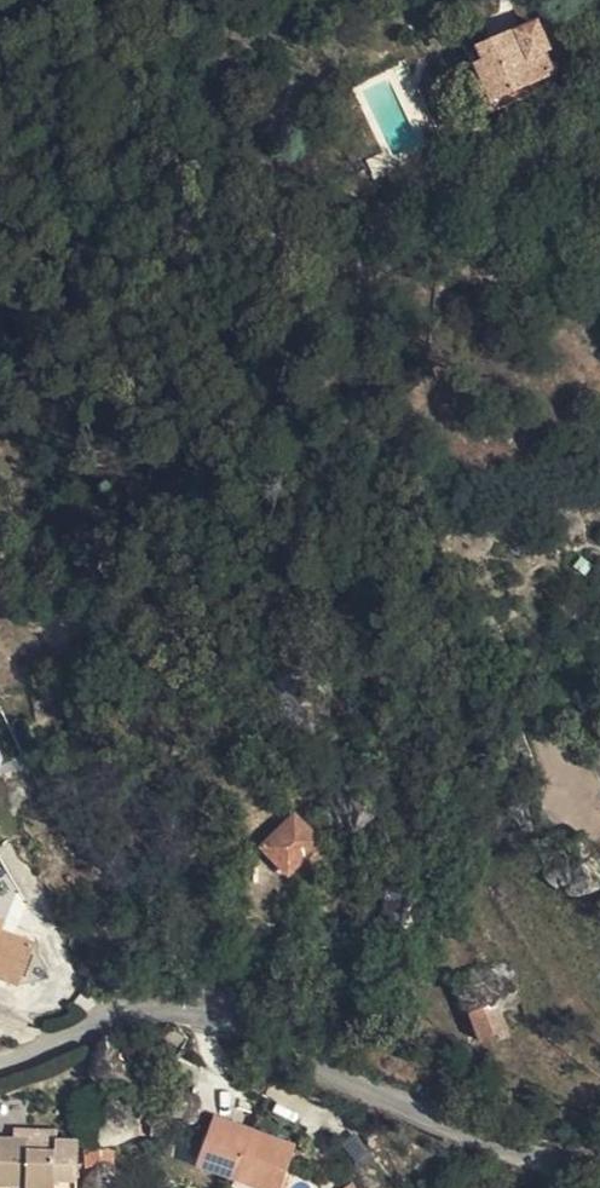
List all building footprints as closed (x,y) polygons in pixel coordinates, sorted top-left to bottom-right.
[(474,61),(467,64),(481,96),(526,76),(543,68),(533,45),(535,44),(524,19),(470,43),(466,44),(474,61)] [(464,66),(467,64),(474,61),(466,44),(470,43),(466,35),(452,41),(464,66)] [(547,76),(543,68),(526,76),(530,84),(547,76)] [(526,76),(481,96),(486,108),(531,87),(530,84),(526,76)] [(312,842),(287,817),(258,848),(284,874),(312,842)] [(11,989),(29,946),(0,933),(0,984),(11,989)] [(489,1001),(466,1012),(477,1037),(501,1026),(489,1001)] [(215,1115),(198,1163),(241,1179),(238,1187),(282,1187),(298,1144),(215,1115)] [(48,1139),(0,1138),(0,1185),(19,1186),(19,1187),(47,1187),(48,1139)]
